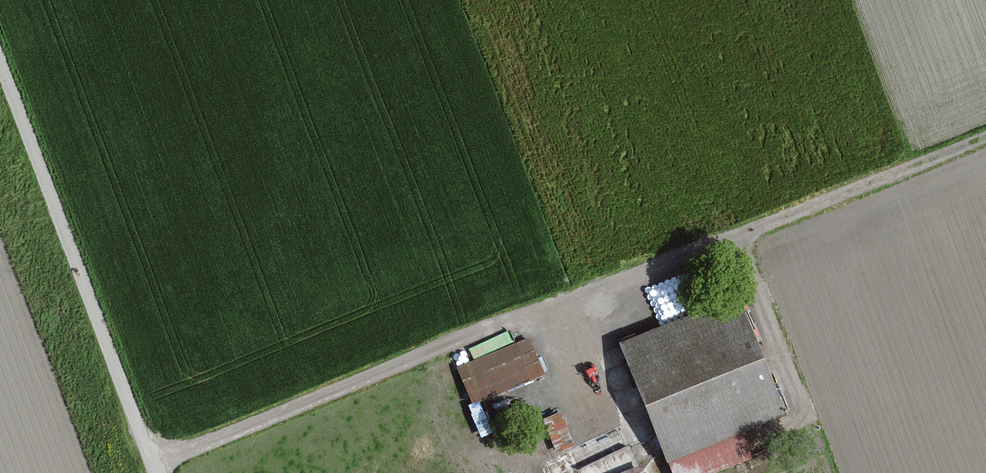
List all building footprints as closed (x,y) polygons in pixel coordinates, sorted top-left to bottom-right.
[(626,345),(676,472),(703,472),(750,455),(740,430),(782,414),(737,302),(626,345)] [(458,359),(470,397),(546,373),(534,335),(458,359)] [(561,433),(559,427),(566,425),(561,410),(547,414),(553,435),(561,433)]
